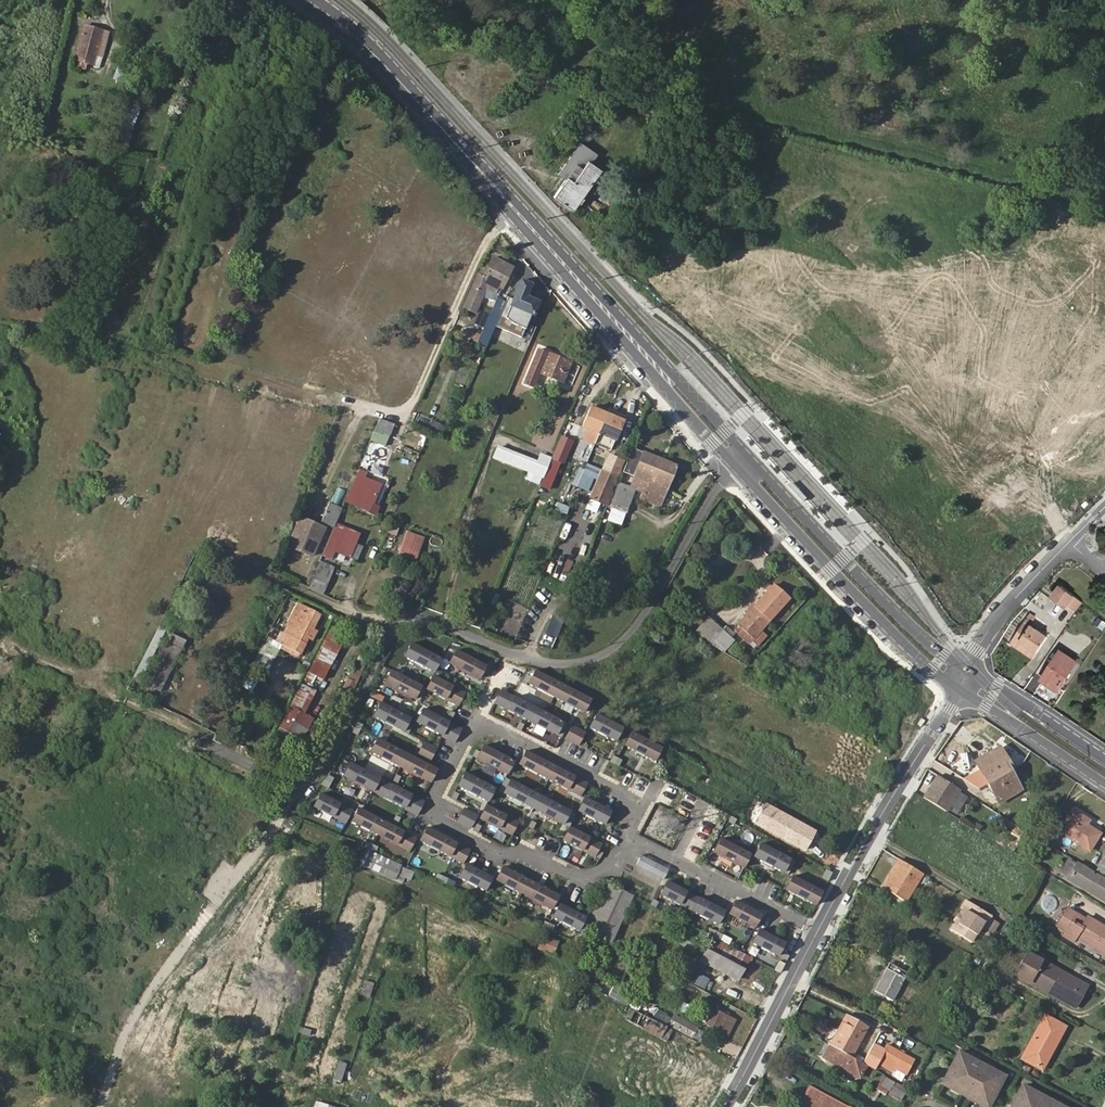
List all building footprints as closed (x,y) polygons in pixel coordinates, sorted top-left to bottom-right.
[(103,32),(85,27),(75,63),(93,68),(94,64),(102,35),(103,32)] [(102,35),(94,64),(102,66),(110,37),(102,35)] [(119,65),(115,79),(126,83),(130,68),(119,65)] [(104,96),(93,93),(88,113),(96,116),(99,108),(100,109),(104,96)] [(574,182),(588,163),(578,156),(564,175),(569,179),(574,182)] [(569,179),(556,199),(575,211),(603,172),(588,163),(574,182),(569,179)] [(776,274),(780,261),(763,255),(759,269),(776,274)] [(475,315),(477,314),(488,293),(496,296),(504,291),(513,270),(492,260),(484,278),(480,277),(464,310),(475,315)] [(505,305),(496,327),(521,337),(530,317),(533,318),(539,304),(535,302),(525,298),(527,295),(531,285),(521,281),(510,307),(505,305)] [(487,348),(490,340),(496,327),(505,305),(506,303),(497,300),(478,344),(487,348)] [(827,338),(825,348),(837,351),(840,341),(827,338)] [(534,388),(540,375),(563,384),(572,363),(539,350),(524,385),(534,388)] [(584,441),(594,445),(598,436),(606,415),(592,410),(584,429),(588,431),(584,441)] [(606,415),(598,436),(616,442),(624,422),(606,415)] [(370,442),(386,446),(392,423),(376,419),(370,442)] [(554,461),(561,464),(564,465),(573,442),(563,438),(554,461)] [(493,460),(542,480),(551,459),(541,455),(537,462),(499,447),(493,460)] [(667,491),(677,467),(633,451),(625,474),(651,485),(650,489),(662,493),(664,490),(667,491)] [(604,471),(592,502),(606,507),(620,471),(619,471),(621,462),(611,458),(605,471),(604,471)] [(554,461),(537,503),(543,505),(545,504),(561,464),(554,461)] [(364,479),(355,502),(370,508),(380,486),(364,479)] [(343,509),(331,505),(323,524),(335,529),(343,509)] [(575,551),(586,514),(576,511),(566,549),(575,551)] [(313,537),(317,528),(307,523),(302,521),(290,548),(311,559),(319,539),(313,537)] [(323,530),(317,528),(313,537),(319,539),(323,530)] [(329,550),(349,559),(360,535),(344,529),(338,541),(333,539),(329,550)] [(407,535),(404,542),(422,549),(428,552),(433,542),(424,538),(422,541),(407,535)] [(422,549),(404,542),(399,557),(415,563),(422,549)] [(333,570),(320,565),(313,579),(326,585),(333,570)] [(1065,607),(1073,596),(1060,586),(1052,597),(1065,607)] [(748,615),(764,629),(790,599),(774,587),(748,615)] [(297,630),(293,639),(308,646),(311,639),(314,640),(318,633),(314,632),(322,615),(308,608),(305,613),(308,616),(300,632),(297,630)] [(1104,625),(1104,623),(1097,616),(1090,624),(1100,631),(1104,625)] [(1017,639),(1037,651),(1039,652),(1049,636),(1027,623),(1017,639)] [(331,631),(310,673),(315,676),(325,681),(345,639),(331,631)] [(734,640),(722,631),(713,642),(724,652),(734,640)] [(1039,652),(1037,651),(1017,639),(1013,646),(1034,659),(1039,652)] [(411,642),(404,654),(435,671),(442,658),(411,642)] [(456,649),(449,662),(480,678),(483,672),(487,674),(491,668),(456,649)] [(1080,661),(1064,652),(1044,682),(1059,692),(1080,661)] [(361,658),(355,669),(363,672),(369,661),(361,658)] [(165,667),(159,678),(167,682),(172,670),(165,667)] [(554,699),(564,681),(537,667),(531,678),(526,676),(523,682),(554,699)] [(355,669),(344,692),(351,696),(363,672),(355,669)] [(391,669),(384,682),(419,700),(426,688),(391,669)] [(315,676),(310,673),(300,692),(308,696),(312,689),(310,688),(315,676)] [(434,675),(427,687),(460,705),(467,692),(434,675)] [(167,682),(159,678),(158,678),(154,688),(163,693),(169,683),(167,682)] [(593,696),(564,681),(554,699),(583,714),(593,696)] [(503,690),(496,703),(528,720),(535,707),(503,690)] [(351,696),(344,692),(334,709),(343,713),(351,696)] [(381,701),(374,714),(405,730),(408,724),(412,717),(381,701)] [(535,707),(528,720),(563,738),(569,725),(535,707)] [(292,708),(276,740),(290,746),(293,741),(301,745),(315,719),(292,708)] [(444,734),(450,722),(424,708),(417,720),(444,734)] [(452,709),(448,716),(453,718),(456,712),(452,709)] [(594,713),(587,726),(616,742),(623,729),(594,713)] [(444,734),(443,735),(456,742),(463,728),(450,722),(444,734)] [(574,725),(567,738),(581,745),(587,732),(574,725)] [(360,728),(355,726),(352,731),(357,734),(360,728)] [(633,733),(626,746),(655,762),(662,750),(633,733)] [(378,738),(372,749),(401,765),(408,753),(378,738)] [(425,741),(418,754),(431,761),(438,748),(425,741)] [(596,757),(602,744),(595,741),(590,754),(596,757)] [(606,761),(613,746),(606,743),(599,758),(606,761)] [(481,751),(477,749),(474,756),(508,774),(515,761),(484,745),(481,751)] [(1003,763),(1008,759),(1001,748),(975,763),(1000,804),(1023,790),(1013,775),(1011,775),(1003,763)] [(550,779),(557,766),(527,750),(520,763),(550,779)] [(438,769),(408,753),(401,765),(432,781),(438,769)] [(624,760),(615,755),(612,762),(621,766),(624,760)] [(1016,773),(1008,759),(1003,763),(1011,775),(1013,775),(1016,773)] [(374,790),(380,778),(350,762),(344,774),(374,790)] [(557,766),(550,779),(582,796),(589,783),(557,766)] [(495,789),(465,773),(458,786),(489,801),(495,789)] [(406,807),(413,794),(380,778),(374,790),(406,807)] [(541,796),(506,778),(500,791),(534,809),(541,796)] [(940,779),(926,799),(949,813),(963,792),(940,779)] [(313,805),(346,822),(353,810),(320,792),(313,805)] [(425,801),(413,794),(406,807),(406,808),(418,815),(425,801)] [(577,815),(541,796),(534,809),(570,828),(571,828),(577,815)] [(586,798),(579,810),(606,824),(613,812),(586,798)] [(772,825),(769,831),(806,851),(816,834),(759,802),(756,808),(765,813),(762,820),(772,825)] [(487,805),(481,818),(513,835),(520,822),(487,805)] [(378,834),(384,821),(357,807),(350,819),(378,834)] [(465,808),(458,821),(471,828),(478,815),(465,808)] [(1091,851),(1103,834),(1089,826),(1092,821),(1074,810),(1061,832),(1091,851)] [(384,821),(378,834),(410,850),(417,838),(384,821)] [(533,821),(529,827),(534,830),(537,823),(533,821)] [(478,823),(474,830),(479,832),(482,826),(478,823)] [(427,827),(420,840),(464,863),(471,850),(427,827)] [(571,828),(570,828),(564,840),(601,860),(604,853),(600,851),(603,845),(571,828)] [(368,841),(365,847),(370,850),(373,844),(368,841)] [(722,841),(715,853),(746,869),(752,857),(722,841)] [(373,844),(370,850),(376,852),(378,847),(373,844)] [(760,844),(753,857),(784,873),(791,860),(760,844)] [(369,851),(364,865),(403,883),(409,870),(369,851)] [(643,856),(637,866),(665,881),(670,871),(643,856)] [(890,865),(893,867),(898,858),(895,857),(890,865)] [(904,900),(920,872),(898,858),(893,867),(881,888),(904,900)] [(831,859),(827,866),(839,873),(843,865),(831,859)] [(484,890),(490,878),(464,864),(458,877),(484,890)] [(1079,864),(1070,881),(1104,901),(1104,879),(1079,864)] [(523,893),(529,881),(503,867),(497,880),(523,893)] [(836,874),(830,872),(826,880),(831,883),(836,874)] [(438,873),(435,879),(441,882),(443,876),(438,873)] [(443,876),(441,881),(446,884),(449,878),(443,876)] [(794,879),(787,891),(817,907),(824,895),(794,879)] [(523,893),(553,909),(560,897),(529,881),(523,893)] [(700,899),(668,882),(662,895),(694,911),(700,899)] [(605,883),(587,919),(591,931),(611,941),(634,897),(605,883)] [(700,899),(694,911),(720,925),(726,913),(700,899)] [(955,921),(950,930),(970,941),(978,926),(982,928),(983,926),(989,915),(990,914),(964,899),(959,907),(962,909),(958,916),(956,920),(955,921)] [(577,935),(587,918),(561,903),(551,922),(577,935)] [(738,903),(731,915),(757,929),(764,916),(738,903)] [(1068,932),(1078,915),(1069,910),(1059,927),(1068,932)] [(997,920),(989,915),(983,926),(991,930),(997,920)] [(1088,921),(1078,915),(1068,932),(1078,938),(1088,921)] [(1088,921),(1078,938),(1104,954),(1104,925),(1091,916),(1088,921)] [(760,931),(753,944),(789,962),(791,958),(783,953),(787,945),(760,931)] [(709,936),(704,947),(745,967),(750,956),(709,936)] [(563,944),(547,937),(542,948),(558,956),(563,944)] [(708,950),(702,962),(740,982),(746,970),(708,950)] [(1041,964),(1044,960),(1026,951),(1013,975),(1077,1010),(1090,985),(1059,968),(1056,972),(1041,964)] [(1059,968),(1044,960),(1041,964),(1056,972),(1059,968)] [(782,963),(777,973),(782,976),(787,966),(782,963)] [(890,965),(875,993),(893,1002),(909,975),(890,965)] [(694,972),(689,983),(708,991),(713,981),(694,972)] [(358,994),(368,997),(373,982),(363,979),(358,994)] [(686,986),(685,992),(700,996),(701,989),(686,986)] [(683,1013),(688,1004),(675,997),(670,1006),(683,1013)] [(730,1036),(737,1021),(711,1009),(704,1023),(730,1036)] [(653,1021),(635,1012),(629,1024),(663,1039),(667,1028),(664,1027),(653,1021)] [(657,1014),(653,1021),(664,1027),(667,1019),(657,1014)] [(847,1017),(830,1047),(853,1060),(869,1029),(847,1017)] [(1023,1060),(1044,1071),(1066,1027),(1047,1017),(1023,1060)] [(675,1019),(671,1027),(693,1037),(698,1030),(675,1019)] [(888,1046),(879,1063),(896,1072),(898,1069),(908,1074),(915,1060),(888,1046)] [(853,1060),(830,1047),(825,1057),(862,1077),(867,1067),(853,1060)] [(661,1049),(654,1059),(675,1074),(682,1064),(661,1049)] [(1005,1076),(959,1052),(942,1084),(986,1106),(989,1106),(1005,1076)] [(861,1079),(862,1077),(825,1057),(824,1060),(861,1079)] [(340,1068),(336,1081),(342,1083),(346,1070),(340,1068)] [(879,1086),(890,1092),(895,1083),(885,1077),(879,1086)] [(890,1092),(903,1099),(908,1090),(895,1083),(890,1092)] [(887,1097),(888,1095),(890,1092),(879,1086),(877,1090),(887,1097)] [(1023,1086),(1012,1106),(1063,1106),(1023,1086)] [(810,1088),(802,1104),(808,1106),(847,1106),(810,1088)] [(901,1102),(903,1099),(890,1092),(888,1095),(901,1102)]
